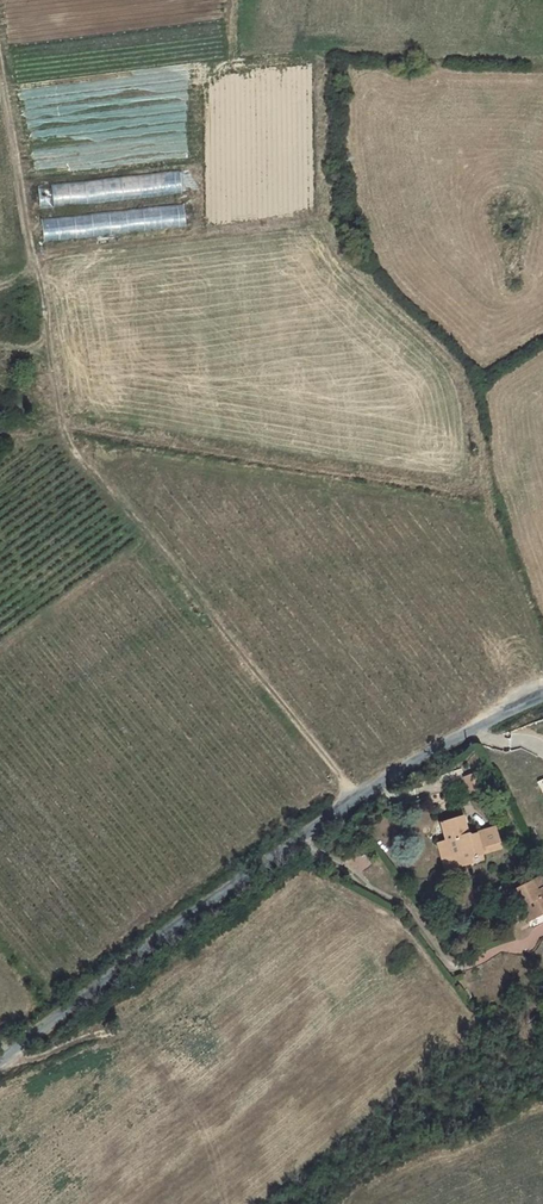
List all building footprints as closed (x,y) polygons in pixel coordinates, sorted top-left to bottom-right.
[(55,186),(39,188),(42,207),(55,205),(53,197),(57,196),(55,186)] [(464,778),(469,792),(483,787),(478,773),(464,778)] [(461,818),(440,824),(445,842),(443,842),(448,858),(454,856),(457,867),(470,863),(468,858),(480,854),(499,848),(493,828),(473,834),(474,835),(469,837),(466,836),(461,818)] [(443,842),(437,844),(445,870),(457,867),(454,856),(448,858),(443,842)] [(470,863),(482,859),(480,854),(468,858),(470,863)] [(542,876),(515,889),(513,890),(529,921),(531,920),(542,914),(542,878),(542,876)] [(128,1019),(134,1027),(141,1022),(135,1014),(128,1019)]
